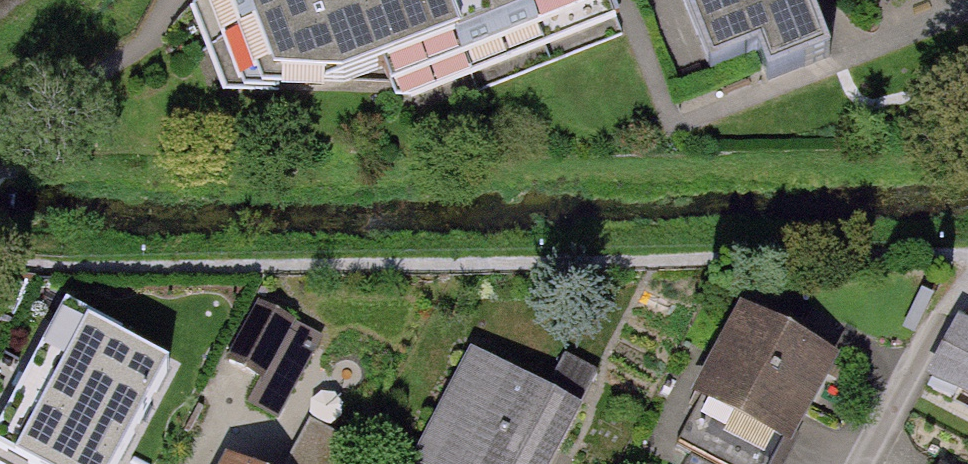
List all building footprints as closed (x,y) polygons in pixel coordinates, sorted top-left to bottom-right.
[(558,0),(220,0),(253,86),(335,83),(558,0)] [(707,76),(756,58),(763,77),(817,57),(795,0),(678,0),(707,76)] [(0,435),(0,463),(122,463),(176,361),(68,305),(0,435)] [(840,359),(739,305),(692,394),(701,399),(676,445),(693,454),(713,463),(783,463),(840,359)] [(278,419),(320,344),(259,310),(230,362),(264,381),(252,404),(278,419)] [(925,377),(967,400),(967,321),(959,316),(925,377)] [(599,374),(564,356),(548,388),(468,347),(411,460),(419,463),(553,463),(599,374)] [(310,419),(286,463),(346,463),(357,443),(310,419)] [(693,454),(688,463),(713,463),(693,454)] [(219,463),(240,463),(223,456),(219,463)]
